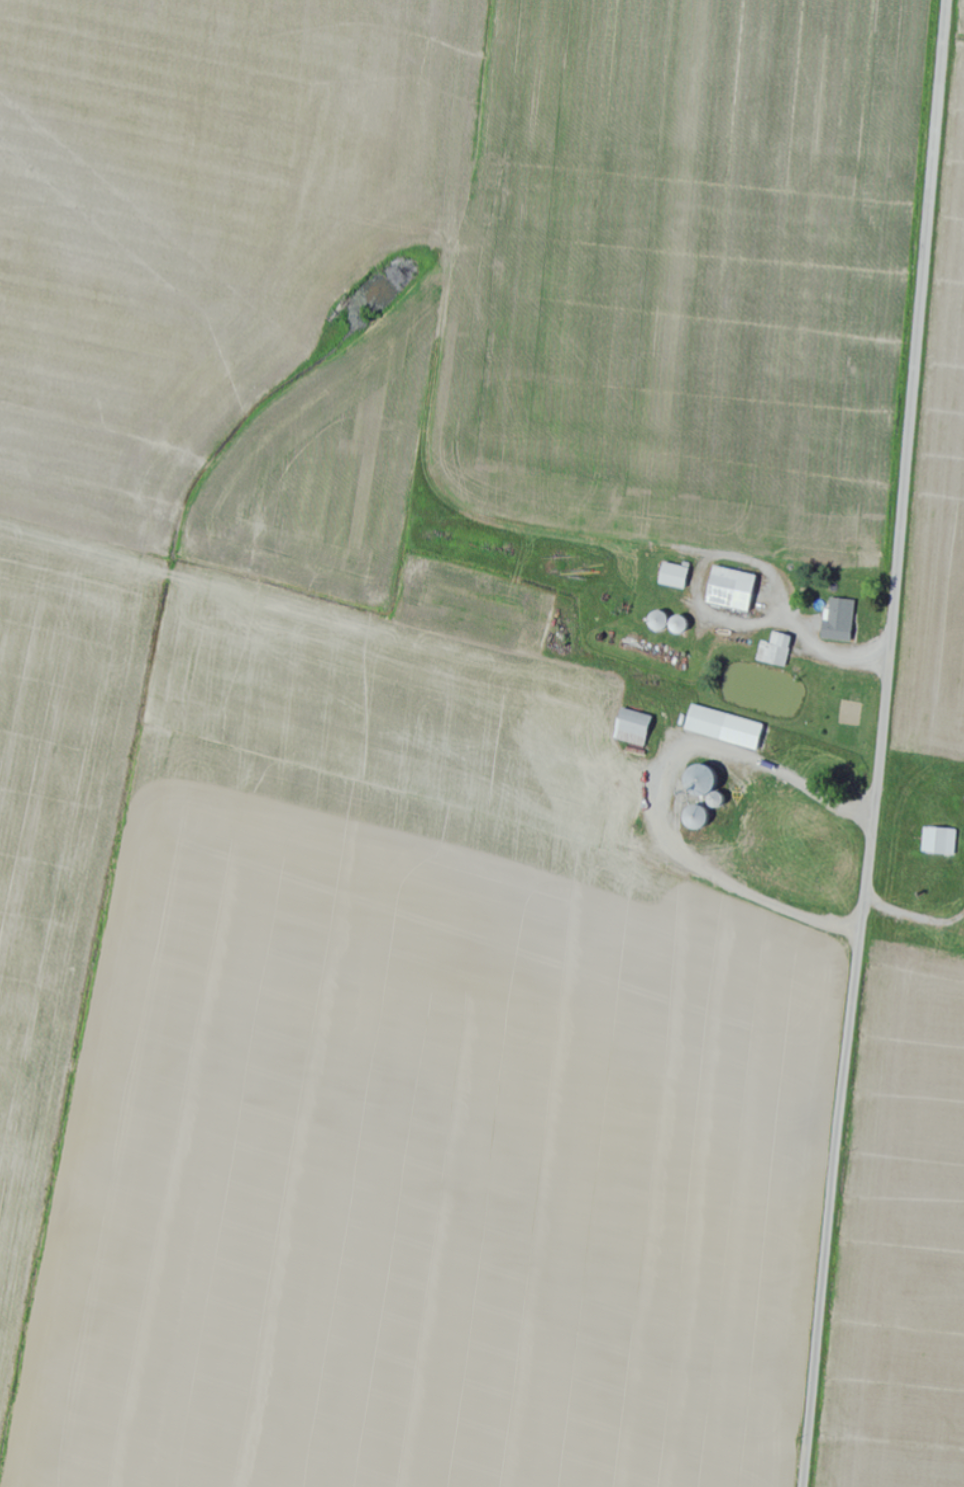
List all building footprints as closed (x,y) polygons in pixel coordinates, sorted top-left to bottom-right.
[(656,585),(683,589),(686,568),(659,564),(656,585)] [(703,603),(746,613),(754,576),(711,567),(703,603)] [(854,600),(830,599),(829,610),(823,609),(821,639),(852,641),(854,600)] [(759,641),(756,662),(785,667),(790,636),(771,633),(770,643),(759,641)] [(755,750),(761,724),(688,706),(682,732),(755,750)] [(955,856),(955,830),(922,829),(922,855),(955,856)]
